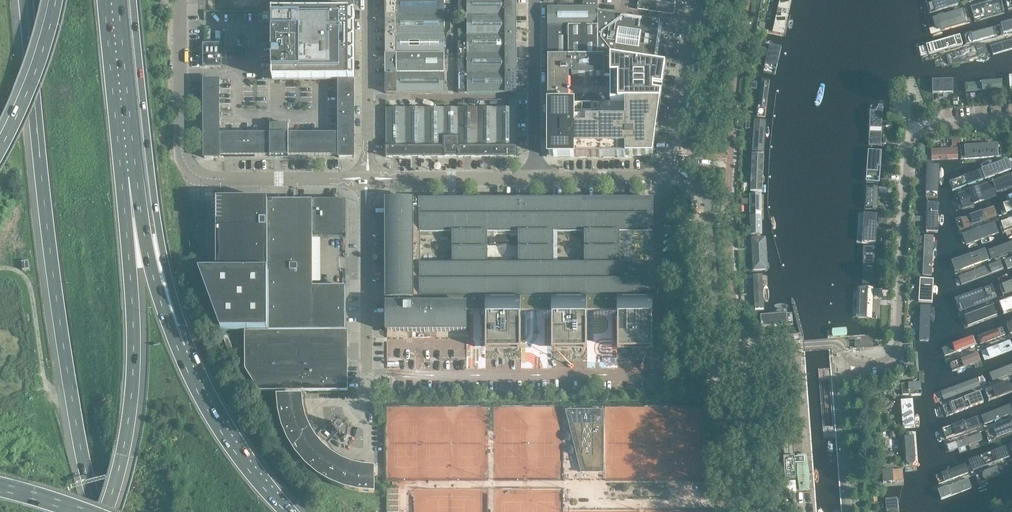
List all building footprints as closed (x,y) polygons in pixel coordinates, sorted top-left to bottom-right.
[(274,8),(288,8),(288,0),(274,0),(274,8)] [(444,0),(386,0),(386,16),(444,16),(444,0)] [(516,3),(516,0),(468,0),(468,16),(516,16),(516,3)] [(614,0),(599,0),(599,12),(614,12),(614,0)] [(638,9),(673,15),(675,5),(674,4),(675,0),(639,0),(638,9)] [(785,37),(793,0),(780,0),(773,34),(785,37)] [(962,0),(934,0),(926,2),(930,14),(963,4),(962,0)] [(1003,0),(1000,0),(972,8),(975,22),(1006,13),(1003,0)] [(568,37),(568,27),(588,27),(588,47),(548,47),(548,57),(598,57),(598,13),(598,7),(548,8),(548,37),(568,37)] [(973,24),(969,9),(928,20),(932,35),(973,24)] [(354,80),(354,12),(273,12),(273,51),(272,51),(272,81),(339,81),(339,134),(289,134),(289,124),(265,124),(265,134),(220,135),(220,81),(204,81),(205,158),(212,158),(219,158),(220,158),(220,156),(270,155),(271,155),(279,155),(288,155),(288,156),(339,156),(339,158),(340,158),(340,157),(354,157),(354,158),(354,80)] [(653,65),(660,22),(598,13),(598,57),(605,57),(605,58),(653,65)] [(444,35),(444,16),(386,16),(386,35),(444,35)] [(516,36),(516,22),(516,16),(468,16),(468,36),(516,36)] [(1000,26),(1002,34),(1011,31),(1011,23),(1000,26)] [(967,45),(999,36),(996,28),(965,37),(967,45)] [(444,55),(444,35),(386,35),(386,55),(444,55)] [(516,94),(516,62),(516,36),(468,36),(468,43),(459,43),(459,93),(516,93),(516,94)] [(962,46),(959,36),(928,46),(931,56),(962,46)] [(996,54),(1011,50),(1011,40),(994,45),(993,45),(992,46),(991,47),(991,48),(991,49),(992,53),(993,54),(994,54),(995,54),(996,54)] [(988,55),(985,44),(946,54),(949,66),(988,55)] [(221,66),(221,49),(221,46),(204,46),(204,66),(221,66)] [(764,49),(759,74),(770,76),(775,51),(764,49)] [(444,74),(444,55),(386,55),(386,74),(444,74)] [(605,76),(605,58),(605,57),(598,57),(548,57),(548,58),(549,81),(549,91),(549,102),(548,102),(548,103),(569,103),(569,102),(569,94),(570,94),(570,91),(569,91),(569,80),(569,74),(572,74),(572,76),(605,76)] [(653,65),(605,58),(605,76),(610,76),(610,77),(610,103),(625,103),(629,103),(660,103),(664,74),(653,73),(653,65)] [(444,93),(444,74),(386,74),(386,94),(387,94),(387,93),(444,93)] [(965,83),(966,92),(1003,90),(1002,80),(965,83)] [(932,81),(933,95),(955,94),(954,81),(932,81)] [(425,158),(425,109),(425,105),(421,101),(406,101),(406,109),(406,158),(425,158)] [(496,157),(497,109),(492,109),(492,101),(483,101),(478,105),(478,109),(478,157),(496,157)] [(600,157),(600,103),(600,102),(591,102),(591,114),(583,114),(583,102),(574,102),(574,103),(574,157),(577,157),(591,157),(593,157),(598,157),(600,157)] [(548,103),(548,157),(574,157),(574,103),(569,103),(548,103)] [(625,134),(625,126),(625,103),(610,103),(600,103),(600,157),(603,157),(617,157),(619,157),(624,157),(625,157),(625,145),(631,145),(631,134),(625,134)] [(656,124),(657,124),(657,123),(660,103),(629,103),(629,110),(625,110),(625,126),(625,134),(631,134),(631,145),(625,145),(625,157),(626,157),(653,157),(656,137),(656,136),(655,136),(656,124)] [(478,157),(478,109),(478,105),(463,106),(463,109),(459,109),(458,157),(478,157)] [(406,158),(406,109),(386,109),(386,158),(406,158)] [(444,157),(445,109),(425,109),(425,158),(444,157)] [(458,157),(459,109),(445,109),(444,157),(458,157)] [(516,157),(516,113),(516,109),(497,109),(496,157),(516,157)] [(872,147),(884,147),(884,120),(884,118),(883,116),(882,115),(881,114),(880,113),(879,113),(878,113),(877,113),(875,114),(874,115),(873,118),(872,120),(872,147)] [(754,119),(752,151),(764,151),(766,120),(754,119)] [(292,123),(291,131),(301,131),(301,123),(292,123)] [(960,146),(960,142),(959,137),(952,138),(952,146),(960,146)] [(1003,157),(1002,144),(960,147),(961,160),(1003,157)] [(960,160),(959,148),(931,149),(932,161),(960,160)] [(752,153),(750,191),(763,192),(765,154),(752,153)] [(866,183),(881,184),(883,159),(867,158),(866,183)] [(985,180),(1011,170),(1011,169),(1009,159),(981,169),(985,180)] [(926,198),(940,198),(941,167),(927,167),(926,198)] [(984,180),(981,171),(953,182),(956,191),(984,180)] [(992,181),(997,192),(1011,187),(1011,173),(992,181)] [(998,197),(992,182),(959,193),(964,208),(998,197)] [(865,209),(879,210),(881,186),(866,185),(865,209)] [(750,193),(750,235),(762,234),(762,193),(750,193)] [(587,350),(587,311),(618,311),(618,336),(618,350),(652,350),(652,339),(653,339),(653,297),(653,264),(652,264),(619,264),(619,233),(653,232),(653,203),(653,201),(653,199),(540,199),(536,199),(416,200),(387,200),(387,298),(387,332),(466,331),(466,311),(466,309),(473,309),(474,310),(474,311),(475,311),(476,311),(477,311),(478,310),(478,309),(479,309),(486,309),(486,350),(521,350),(521,311),(552,311),(552,339),(552,350),(587,350)] [(269,271),(269,201),(268,201),(268,200),(262,200),(253,200),(217,200),(217,271),(199,271),(221,331),(268,331),(268,271),(269,271)] [(313,287),(313,263),(313,234),(315,234),(315,235),(346,235),(346,200),(315,200),(315,201),(269,201),(269,271),(269,331),(345,331),(346,331),(346,287),(344,287),(313,287)] [(999,205),(1002,215),(1011,211),(1011,200),(999,205)] [(927,201),(927,231),(940,232),(940,201),(927,201)] [(955,220),(959,230),(998,216),(994,205),(955,220)] [(865,213),(863,242),(877,243),(879,213),(865,213)] [(1004,231),(1011,228),(1011,215),(1000,219),(1004,231)] [(995,232),(992,224),(963,234),(966,242),(995,232)] [(934,235),(924,235),(923,275),(932,276),(934,235)] [(768,270),(767,237),(752,238),(754,271),(768,270)] [(989,250),(992,259),(1011,252),(1011,242),(989,250)] [(864,285),(877,285),(877,246),(864,246),(864,285)] [(951,261),(955,273),(990,260),(985,247),(951,261)] [(1007,269),(1011,267),(1011,257),(1004,260),(1007,269)] [(1005,270),(1002,261),(958,277),(962,286),(1005,270)] [(755,312),(765,311),(763,274),(752,275),(755,312)] [(922,303),(934,304),(936,279),(924,279),(922,303)] [(1003,296),(1011,292),(1011,281),(999,286),(1003,296)] [(955,299),(960,312),(998,298),(993,285),(955,299)] [(860,288),(858,318),(872,319),(873,289),(860,288)] [(1003,302),(1007,311),(1011,309),(1011,299),(1003,302)] [(921,305),(920,342),(928,343),(930,305),(921,305)] [(958,318),(962,330),(999,317),(995,305),(958,318)] [(760,317),(761,327),(776,327),(792,326),(792,315),(760,317)] [(1007,336),(1004,326),(976,336),(980,345),(1007,336)] [(348,392),(348,332),(245,332),(245,333),(246,370),(259,392),(348,392)] [(942,347),(945,357),(977,346),(973,335),(942,347)] [(1011,340),(981,351),(984,361),(1011,351),(1011,341),(1011,340)] [(949,363),(953,373),(981,362),(978,352),(949,363)] [(990,373),(993,381),(1011,375),(1011,364),(990,373)] [(978,377),(975,377),(948,388),(952,398),(979,388),(982,386),(984,385),(984,384),(985,383),(985,381),(985,380),(985,379),(984,378),(983,377),(982,377),(981,377),(978,377)] [(985,390),(989,401),(1011,392),(1011,388),(1009,381),(985,390)] [(673,391),(673,383),(659,383),(659,391),(673,391)] [(921,383),(902,384),(903,396),(922,394),(921,383)] [(943,406),(947,416),(983,403),(979,392),(943,406)] [(303,409),(302,397),(278,397),(279,413),(303,409)] [(901,400),(903,428),(915,427),(913,399),(901,400)] [(982,416),(986,425),(1011,416),(1011,405),(982,416)] [(306,420),(303,409),(279,413),(283,427),(306,420)] [(602,410),(568,410),(572,426),(574,426),(584,466),(585,466),(585,467),(586,467),(586,468),(587,468),(588,468),(593,468),(600,468),(600,435),(602,435),(602,410)] [(983,428),(979,417),(943,431),(947,442),(983,428)] [(289,442),(310,430),(306,420),(283,427),(289,442)] [(986,432),(990,443),(1011,434),(1011,422),(986,432)] [(337,435),(337,437),(338,440),(346,438),(348,436),(349,430),(350,428),(347,426),(343,427),(342,428),(340,427),(336,423),(332,427),(336,430),(336,431),(337,435)] [(296,454),(316,440),(310,430),(289,442),(296,454)] [(917,432),(903,433),(905,467),(919,466),(917,432)] [(946,446),(948,453),(983,440),(981,433),(946,446)] [(305,465),(323,448),(316,440),(296,454),(305,465)] [(318,475),(332,456),(325,450),(323,448),(305,465),(318,475)] [(1011,456),(1007,448),(972,462),(975,470),(1011,456)] [(331,483),(341,462),(332,456),(318,475),(331,483)] [(809,474),(809,473),(808,472),(808,470),(807,470),(805,457),(799,457),(799,470),(798,471),(798,474),(798,476),(800,477),(802,490),(807,489),(807,476),(809,475),(809,474)] [(345,489),(352,466),(341,462),(331,483),(345,489)] [(971,472),(967,464),(932,477),(936,486),(971,472)] [(359,492),(363,468),(352,466),(345,489),(359,492)] [(975,485),(1007,474),(1004,466),(973,477),(975,485)] [(375,477),(375,469),(363,468),(359,492),(375,493),(375,477)] [(883,470),(884,487),(905,486),(904,469),(883,470)] [(970,488),(967,479),(947,487),(950,495),(970,488)] [(887,511),(896,511),(895,498),(886,499),(887,511)]
